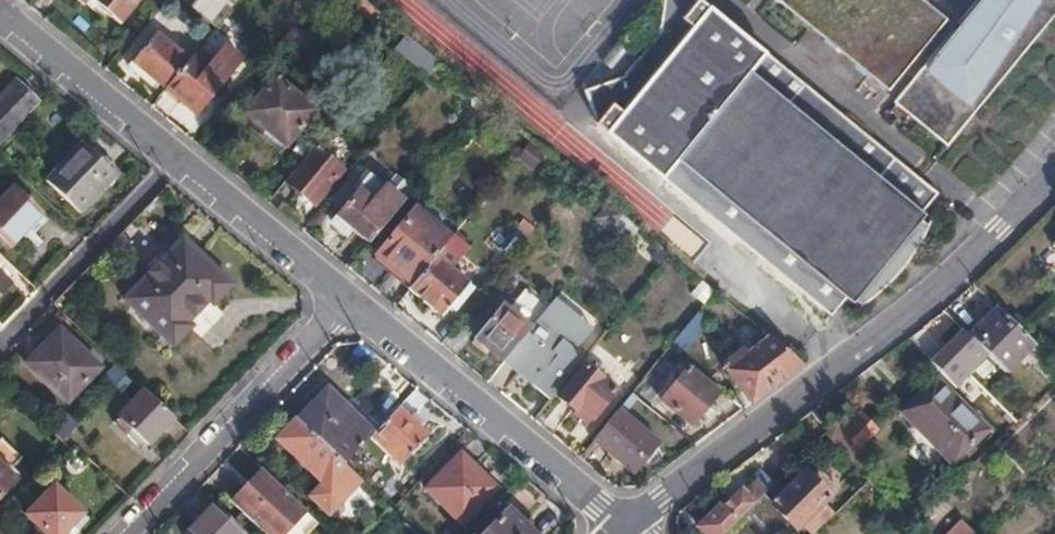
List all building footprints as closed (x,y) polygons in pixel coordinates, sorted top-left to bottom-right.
[(119,24),(140,0),(91,0),(119,24)] [(193,9),(216,28),(239,0),(200,0),(193,9)] [(367,0),(351,0),(351,1),(374,20),(381,11),(367,0)] [(949,20),(924,0),(771,0),(887,95),(949,20)] [(893,106),(946,150),(1054,17),(1054,0),(980,0),(893,106)] [(705,5),(702,8),(688,24),(696,30),(627,113),(620,108),(604,127),(834,315),(851,297),(933,195),(935,193),(920,181),(705,5)] [(147,23),(122,59),(128,63),(153,28),(147,23)] [(688,24),(620,108),(627,113),(696,30),(688,24)] [(134,63),(166,89),(190,61),(158,34),(134,63)] [(190,61),(166,89),(198,117),(243,62),(224,47),(217,55),(203,44),(193,56),(190,61)] [(275,79),(244,115),(285,149),(315,112),(275,79)] [(38,105),(13,83),(0,96),(0,145),(38,105)] [(516,160),(533,171),(544,153),(527,142),(516,160)] [(81,145),(45,183),(78,214),(113,176),(81,145)] [(314,148),(285,181),(315,205),(342,172),(314,148)] [(352,229),(368,243),(413,188),(403,179),(392,192),(371,175),(331,224),(345,237),(352,229)] [(0,204),(0,235),(12,246),(40,217),(12,191),(0,204)] [(377,256),(411,285),(451,237),(416,209),(377,256)] [(640,228),(626,217),(617,228),(630,240),(640,228)] [(693,254),(703,240),(670,217),(660,232),(693,254)] [(499,249),(511,258),(530,235),(518,226),(499,249)] [(411,285),(409,287),(443,314),(468,283),(453,270),(471,248),(454,234),(451,237),(411,285)] [(182,241),(125,302),(173,347),(191,329),(187,325),(209,303),(212,306),(230,287),(182,241)] [(11,285),(0,275),(0,297),(11,285)] [(529,328),(506,357),(534,381),(545,369),(563,384),(601,338),(553,299),(529,328)] [(477,339),(503,361),(506,357),(529,328),(503,306),(477,339)] [(997,308),(969,337),(989,356),(1007,374),(1035,345),(997,308)] [(58,331),(27,365),(67,403),(99,369),(58,331)] [(774,340),(762,331),(749,340),(755,349),(745,355),(770,387),(800,363),(796,359),(774,340)] [(963,331),(930,364),(956,390),(990,357),(963,331)] [(728,398),(741,409),(770,387),(745,355),(742,350),(739,348),(721,362),(740,388),(728,398)] [(670,357),(642,383),(655,396),(683,370),(670,357)] [(99,383),(110,393),(126,375),(116,365),(99,383)] [(559,399),(574,413),(578,408),(591,418),(614,391),(585,367),(559,399)] [(534,384),(551,398),(563,384),(545,369),(534,381),(534,384)] [(688,369),(662,400),(690,423),(716,392),(688,369)] [(937,379),(902,412),(953,464),(987,431),(937,379)] [(149,446),(174,420),(145,392),(113,426),(127,438),(134,431),(149,446)] [(328,393),(300,422),(345,467),(371,438),(372,436),(361,425),(328,393)] [(578,408),(574,413),(587,424),(591,418),(578,408)] [(426,438),(397,410),(384,424),(372,436),(371,438),(400,465),(426,438)] [(618,410),(594,440),(627,468),(641,450),(647,455),(657,442),(618,410)] [(372,413),(361,425),(372,436),(384,424),(372,413)] [(67,415),(51,432),(62,442),(78,425),(67,415)] [(878,432),(867,420),(853,434),(863,445),(878,432)] [(345,467),(300,422),(280,442),(325,484),(314,495),(330,511),(359,481),(345,467)] [(459,457),(425,491),(462,525),(495,490),(459,457)] [(14,482),(0,468),(0,497),(14,482)] [(752,485),(763,496),(775,485),(758,468),(747,479),(752,485)] [(266,473),(236,504),(267,533),(285,533),(306,512),(266,473)] [(809,533),(815,533),(834,514),(822,501),(828,497),(805,474),(772,507),(795,529),(800,525),(809,533)] [(701,533),(725,533),(763,496),(752,485),(736,500),(734,498),(718,513),(715,510),(695,529),(701,533)] [(29,517),(47,533),(64,533),(66,531),(69,533),(76,533),(88,521),(55,490),(29,517)] [(213,507),(187,533),(243,533),(213,507)] [(489,533),(527,533),(507,515),(489,533)] [(962,522),(949,533),(974,533),(962,522)]
